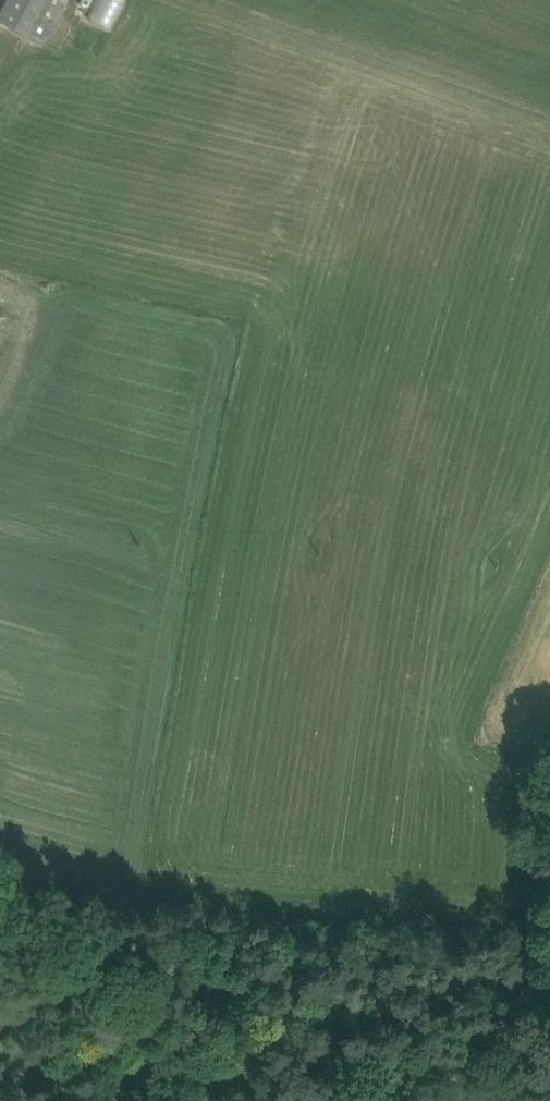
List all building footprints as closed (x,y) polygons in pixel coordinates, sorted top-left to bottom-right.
[(42,43),(62,0),(6,0),(0,13),(0,23),(42,43)]
